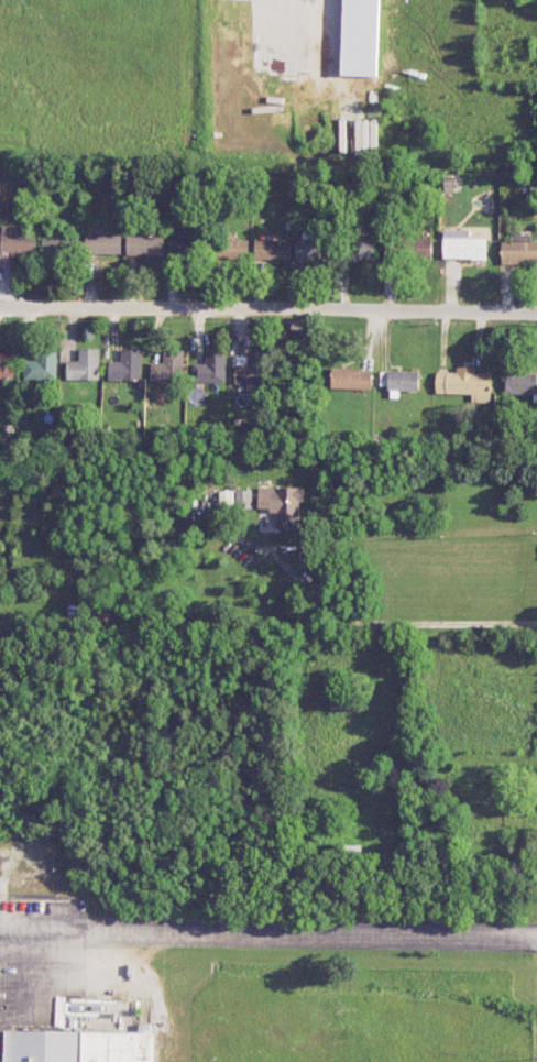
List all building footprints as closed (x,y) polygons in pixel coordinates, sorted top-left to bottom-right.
[(37,227),(2,226),(1,253),(0,253),(0,265),(8,265),(9,252),(36,253),(37,227)] [(194,229),(179,230),(179,236),(170,237),(170,255),(196,254),(194,229)] [(445,259),(486,259),(486,238),(459,238),(459,230),(445,230),(445,259)] [(42,253),(78,255),(79,232),(43,231),(42,253)] [(122,254),(122,235),(86,235),(86,254),(122,254)] [(127,256),(164,255),(164,236),(127,237),(127,256)] [(295,257),(324,259),(325,237),(296,236),(295,257)] [(397,237),(385,237),(384,258),(397,259),(397,237)] [(431,237),(407,237),(407,258),(431,257),(431,237)] [(248,239),(222,240),(223,260),(248,259),(248,239)] [(290,240),(255,239),(255,258),(290,259),(290,240)] [(351,240),(351,260),(375,259),(374,240),(351,240)] [(536,266),(536,241),(501,240),(501,265),(536,266)] [(0,346),(0,379),(15,379),(16,347),(0,346)] [(100,379),(100,348),(79,349),(80,360),(67,360),(67,380),(100,379)] [(109,380),(142,380),(142,349),(122,349),(121,361),(110,361),(109,380)] [(151,381),(184,382),(185,350),(164,350),(164,363),(151,362),(151,381)] [(24,360),(25,381),(58,380),(57,351),(37,351),(37,360),(24,360)] [(226,382),(227,351),(206,351),(206,363),(193,363),(193,382),(226,382)] [(236,384),(265,383),(265,354),(235,354),(236,384)] [(472,395),(471,402),(491,403),(491,373),(474,373),(474,367),(457,366),(457,372),(435,371),(435,394),(472,395)] [(372,369),(332,369),(332,389),(371,389),(372,369)] [(418,371),(380,370),(380,389),(418,390),(418,371)] [(505,373),(505,394),(533,394),(533,402),(536,402),(536,374),(505,373)] [(303,487),(259,487),(258,510),(277,510),(277,525),(300,525),(300,501),(303,501),(303,487)] [(253,508),(252,490),(236,491),(237,509),(253,508)] [(233,491),(220,491),(220,508),(233,508),(233,491)] [(361,711),(363,700),(347,697),(345,708),(361,711)] [(5,1061),(153,1061),(154,1033),(6,1030),(5,1061)]
